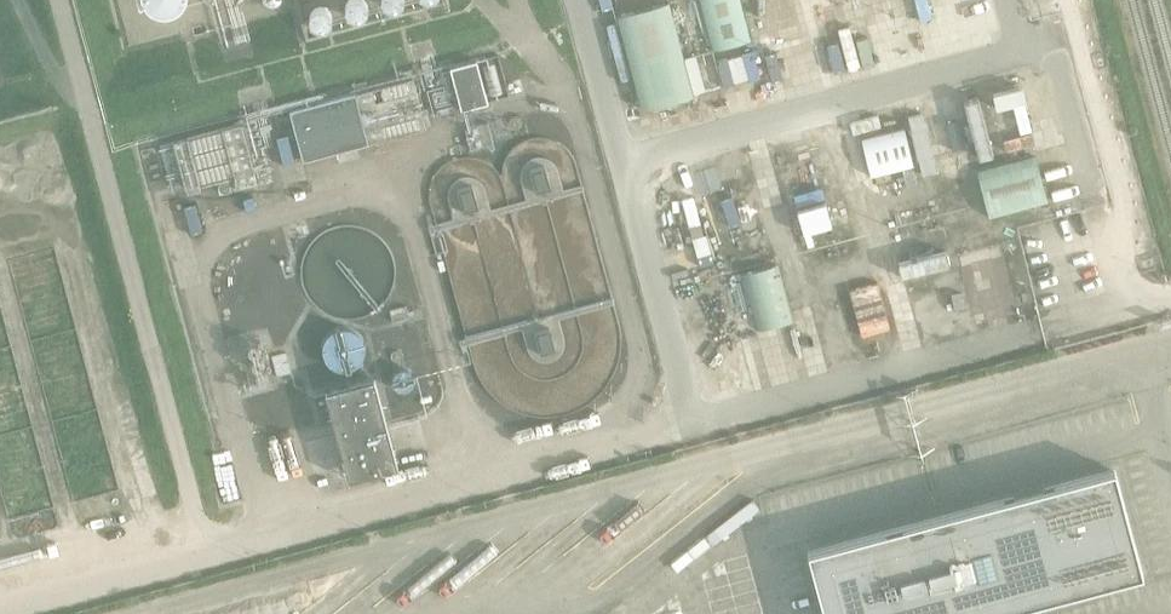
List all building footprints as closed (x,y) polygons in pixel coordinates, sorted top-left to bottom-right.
[(714,44),(750,35),(741,0),(703,0),(714,44)] [(760,32),(796,23),(790,0),(752,0),(760,32)] [(672,1),(620,13),(642,107),(707,92),(697,52),(685,55),(672,1)] [(477,61),(450,68),(462,110),(488,103),(477,61)] [(405,84),(369,89),(371,104),(407,100),(405,84)] [(355,94),(289,111),(303,162),(369,144),(355,94)] [(920,168),(934,164),(922,111),(906,115),(920,168)] [(243,121),(172,140),(189,194),(202,190),(201,185),(235,176),(238,185),(259,178),(243,121)] [(488,123),(464,129),(470,150),(488,145),(490,149),(495,148),(488,123)] [(913,167),(905,130),(863,140),(872,177),(913,167)] [(1035,158),(977,173),(990,221),(1047,206),(1035,158)] [(546,163),(531,167),(537,191),(552,187),(546,163)] [(720,179),(740,252),(769,244),(749,171),(720,179)] [(473,182),(458,186),(464,211),(480,207),(473,182)] [(826,200),(799,208),(806,231),(833,223),(826,200)] [(779,263),(744,271),(758,325),(793,316),(779,263)] [(828,369),(859,361),(844,305),(813,313),(828,369)] [(738,307),(711,313),(729,394),(756,388),(738,307)] [(366,341),(366,340),(364,332),(359,325),(352,321),(343,319),(339,320),(334,322),(329,326),(325,332),(324,340),(325,348),(330,355),(336,359),(343,361),(352,360),(358,356),(363,350),(365,346),(366,341)] [(551,327),(535,331),(541,353),(557,348),(551,327)] [(15,341),(0,345),(0,496),(5,519),(51,509),(15,341)] [(114,491),(86,344),(40,352),(69,499),(114,491)] [(376,366),(327,379),(351,467),(399,454),(376,366)] [(393,399),(398,418),(432,408),(427,389),(393,399)] [(812,551),(828,613),(982,613),(1142,571),(1115,470),(966,510),(812,551)]
